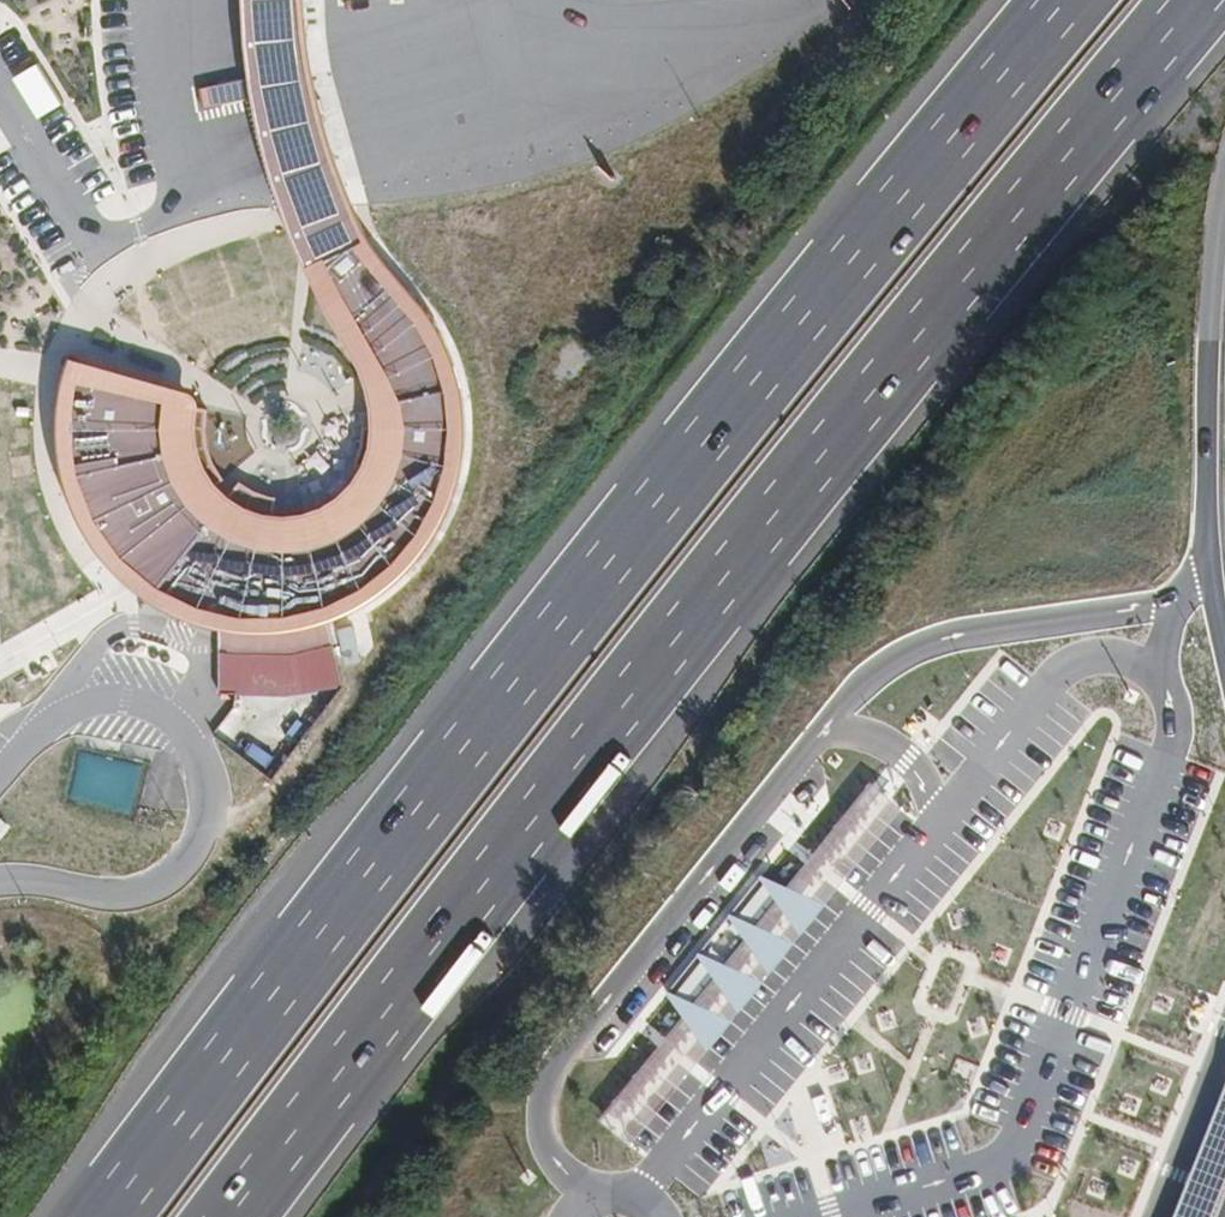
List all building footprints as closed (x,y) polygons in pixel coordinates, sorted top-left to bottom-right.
[(307,262),(365,230),(359,201),(337,152),(322,101),(310,53),(300,0),(244,0),(250,62),(253,76),(257,98),(261,115),(272,167),(288,209),(292,220),(307,262)] [(38,62),(16,76),(40,115),(62,101),(38,62)] [(184,378),(70,345),(59,386),(59,434),(65,470),(80,511),(108,556),(131,579),(148,588),(185,607),(219,618),(267,623),(295,621),(329,613),(383,587),(411,559),(444,519),(459,475),(470,426),(468,382),(452,338),(430,298),(391,256),(386,258),(365,230),(307,262),(326,298),(358,352),(371,383),(373,416),(369,447),(354,472),(325,494),(300,501),(279,502),(253,497),(226,480),(209,453),(203,422),(203,383),(184,378)] [(12,406),(12,383),(0,383),(0,405),(12,406)] [(13,444),(15,422),(0,420),(0,442),(13,444)] [(15,514),(37,512),(35,490),(14,491),(15,514)] [(14,525),(17,541),(33,539),(31,522),(14,525)] [(31,584),(13,584),(13,606),(31,606),(31,584)] [(219,618),(221,688),(243,689),(256,690),(304,686),(345,681),(329,613),(295,621),(267,623),(219,618)] [(360,626),(342,632),(353,668),(371,662),(360,626)] [(137,809),(144,759),(82,751),(75,801),(137,809)] [(801,932),(825,902),(761,875),(801,932)] [(770,973),(794,942),(730,916),(770,973)] [(739,1011),(764,981),(699,954),(739,1011)] [(708,1048),(733,1018),(668,991),(708,1048)] [(1174,1216),(1211,1216),(1224,1180),(1224,1091),(1174,1216)]
